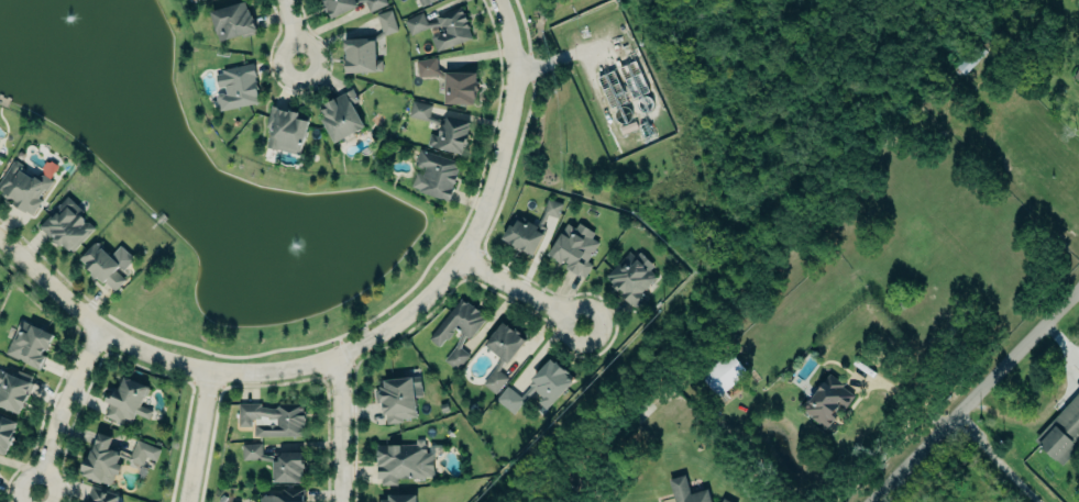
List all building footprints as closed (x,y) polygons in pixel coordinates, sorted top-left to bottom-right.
[(357,8),(354,0),(323,0),(329,18),(357,8)] [(387,5),(385,0),(364,0),(369,12),(387,5)] [(211,12),(245,1),(249,9),(250,9),(252,15),(253,15),(257,31),(256,31),(256,33),(243,37),(243,35),(228,40),(220,42),(218,35),(211,12)] [(405,20),(422,12),(428,22),(438,21),(436,16),(462,7),(464,13),(465,13),(467,21),(466,21),(470,27),(469,27),(472,38),(437,52),(431,37),(433,34),(440,32),(439,26),(429,27),(411,34),(405,20)] [(344,38),(368,38),(382,31),(377,14),(392,9),(398,31),(384,35),(376,41),(376,59),(382,59),(383,70),(377,70),(377,71),(346,72),(345,60),(346,59),(346,51),(344,51),(344,38)] [(956,68),(964,75),(985,51),(977,44),(956,68)] [(445,72),(476,72),(477,81),(480,81),(478,90),(476,90),(476,97),(476,98),(475,99),(474,104),(445,103),(445,80),(437,74),(419,77),(417,60),(437,57),(439,69),(445,72)] [(259,104),(252,64),(215,71),(218,92),(215,92),(218,111),(259,104)] [(324,103),(352,89),(360,100),(353,104),(365,126),(334,143),(321,119),(326,116),(322,111),(327,108),(324,103)] [(409,116),(414,100),(432,105),(430,114),(443,118),(445,116),(471,122),(470,126),(471,126),(469,134),(471,134),(467,145),(466,144),(464,150),(463,150),(462,154),(427,145),(430,132),(438,134),(441,122),(430,120),(429,121),(409,116)] [(277,108),(267,147),(272,148),(277,149),(299,155),(310,116),(298,113),(298,112),(277,108)] [(414,169),(416,169),(411,190),(449,200),(459,161),(419,151),(414,169)] [(4,192),(0,188),(0,182),(13,161),(18,160),(23,164),(23,168),(38,179),(41,176),(45,175),(43,168),(46,161),(49,163),(52,161),(59,167),(51,179),(54,181),(47,191),(45,189),(38,198),(43,200),(33,215),(26,211),(26,212),(12,203),(14,200),(11,198),(9,200),(3,196),(4,192)] [(68,197),(85,211),(81,214),(86,219),(85,222),(89,222),(96,227),(74,252),(71,250),(70,250),(64,245),(62,247),(40,226),(68,197)] [(542,214),(556,219),(562,204),(548,199),(542,214)] [(534,254),(543,230),(512,219),(503,243),(534,254)] [(547,255),(562,265),(564,261),(569,265),(566,267),(579,276),(580,275),(585,278),(593,265),(587,261),(599,243),(592,238),(595,233),(580,223),(576,228),(568,223),(547,255)] [(80,259),(97,243),(100,243),(103,246),(103,248),(111,256),(121,246),(136,259),(124,271),(120,268),(117,270),(126,279),(115,290),(107,282),(104,283),(98,278),(97,279),(90,274),(92,272),(80,259)] [(606,276),(629,250),(636,257),(641,252),(656,267),(651,271),(658,277),(643,292),(648,297),(636,309),(631,304),(625,300),(620,294),(623,292),(619,289),(617,291),(612,286),(616,282),(615,281),(613,283),(607,279),(606,276)] [(486,317),(459,298),(429,340),(440,348),(455,328),(471,339),(486,317)] [(21,319),(5,353),(41,370),(46,357),(43,355),(45,350),(48,352),(56,335),(21,319)] [(483,344),(506,364),(525,341),(503,322),(483,344)] [(443,359),(456,370),(469,355),(459,347),(466,338),(463,335),(443,359)] [(700,376),(717,397),(747,372),(730,352),(700,376)] [(495,399),(512,414),(531,393),(547,408),(574,379),(552,359),(518,395),(508,386),(495,399)] [(507,378),(494,368),(482,385),(496,394),(507,378)] [(34,376),(18,369),(14,375),(0,369),(0,406),(20,414),(22,409),(24,410),(35,383),(31,382),(34,376)] [(855,394),(827,374),(800,413),(831,435),(843,418),(840,416),(855,394)] [(422,396),(420,376),(378,381),(379,390),(374,391),(375,403),(382,403),(384,423),(416,419),(414,397),(422,396)] [(110,393),(107,402),(110,404),(104,415),(123,423),(126,419),(133,421),(136,414),(150,420),(153,411),(142,406),(150,390),(148,387),(125,378),(120,390),(118,389),(114,394),(110,393)] [(1054,421),(1057,426),(1053,430),(1044,421),(1028,435),(1060,466),(1078,447),(1074,442),(1078,436),(1078,393),(1054,421)] [(282,403),(305,404),(305,411),(306,412),(306,420),(306,425),(305,425),(305,428),(302,430),(302,433),(304,433),(304,436),(255,436),(255,424),(278,424),(278,419),(275,419),(262,416),(262,417),(256,419),(256,420),(252,420),(252,426),(240,427),(240,404),(262,403),(262,406),(277,410),(282,403)] [(5,456),(0,454),(0,420),(1,421),(2,416),(19,423),(14,436),(15,436),(12,447),(10,446),(8,451),(7,451),(5,456)] [(100,433),(113,438),(111,445),(119,447),(120,449),(122,450),(122,451),(123,453),(131,456),(137,439),(162,449),(157,461),(147,458),(144,466),(121,457),(119,464),(123,466),(120,477),(115,475),(114,480),(111,484),(101,482),(100,483),(91,480),(91,479),(82,476),(84,472),(81,471),(85,465),(87,457),(89,458),(92,449),(93,449),(98,440),(100,433)] [(377,444),(416,444),(416,439),(423,439),(423,444),(427,444),(427,453),(433,453),(433,476),(425,476),(425,478),(398,479),(397,484),(382,486),(381,479),(376,479),(377,444)] [(243,444),(263,443),(263,455),(279,459),(279,457),(283,455),(283,453),(304,453),(304,460),(306,460),(307,469),(305,469),(305,477),(304,478),(302,482),(275,483),(275,462),(262,459),(243,460),(243,444)] [(708,490),(712,501),(675,501),(669,479),(685,476),(691,494),(708,490)] [(122,495),(88,486),(84,501),(121,501),(122,495)] [(305,489),(306,501),(263,501),(262,499),(264,495),(283,495),(283,489),(305,489)]
